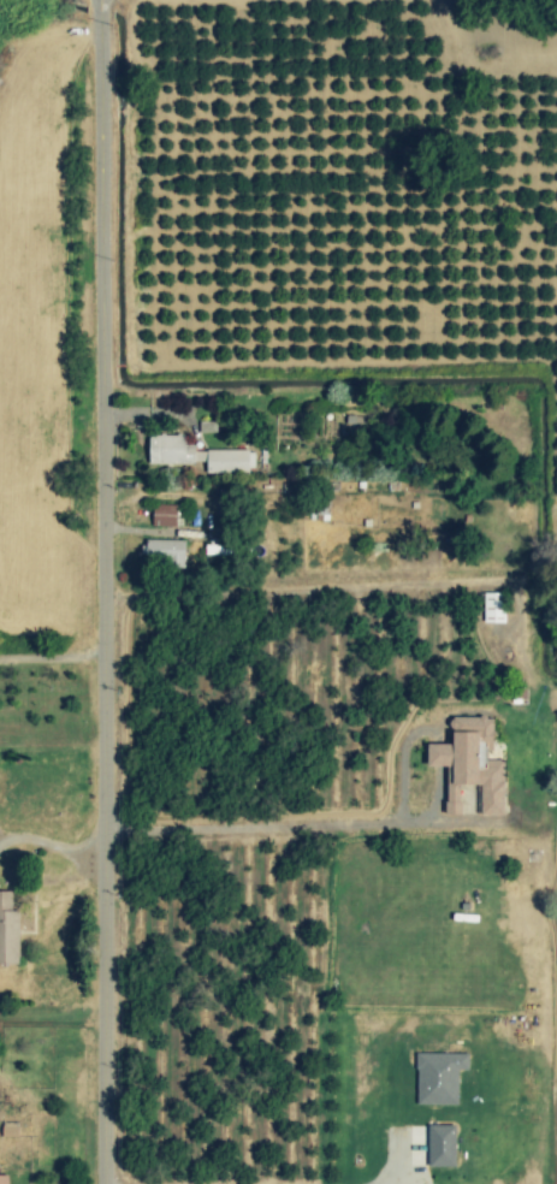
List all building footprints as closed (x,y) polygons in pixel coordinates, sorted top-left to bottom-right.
[(147,466),(205,466),(205,475),(251,475),(251,451),(193,451),(193,443),(184,443),(184,437),(147,437),(147,466)] [(175,528),(176,506),(151,506),(151,528),(175,528)] [(184,542),(142,542),(142,567),(183,568),(184,542)] [(483,625),(504,625),(504,594),(482,594),(483,625)] [(503,818),(503,762),(490,762),(491,722),(452,721),(452,746),(426,746),(426,769),(446,769),(445,816),(459,816),(460,788),(479,788),(479,818),(503,818)] [(0,893),(0,967),(18,967),(18,913),(11,913),(11,893),(0,893)] [(454,1127),(427,1126),(427,1168),(454,1168),(454,1127)]
